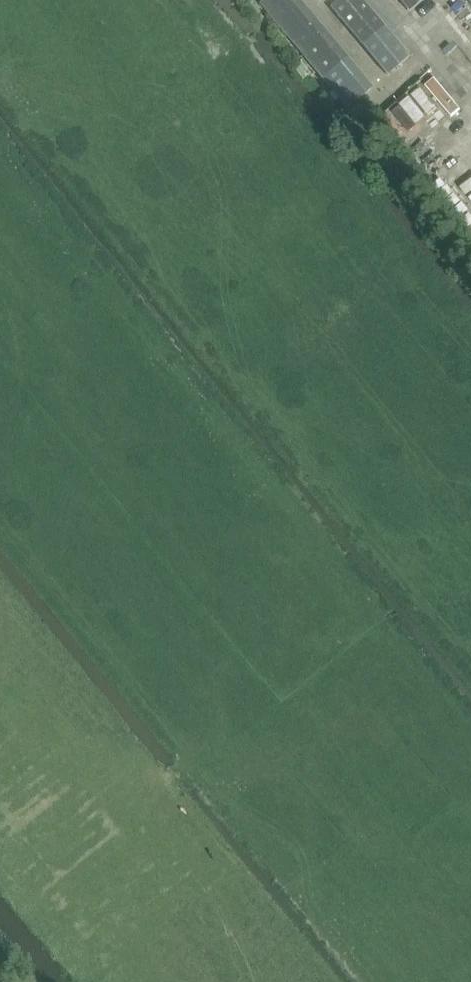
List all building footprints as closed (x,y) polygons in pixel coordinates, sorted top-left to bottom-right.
[(260,5),(347,110),(372,90),(298,0),(265,0),(263,2),(260,5)] [(330,9),(389,79),(410,61),(360,0),(341,0),(330,9)] [(470,23),(470,0),(459,9),(470,23)]
